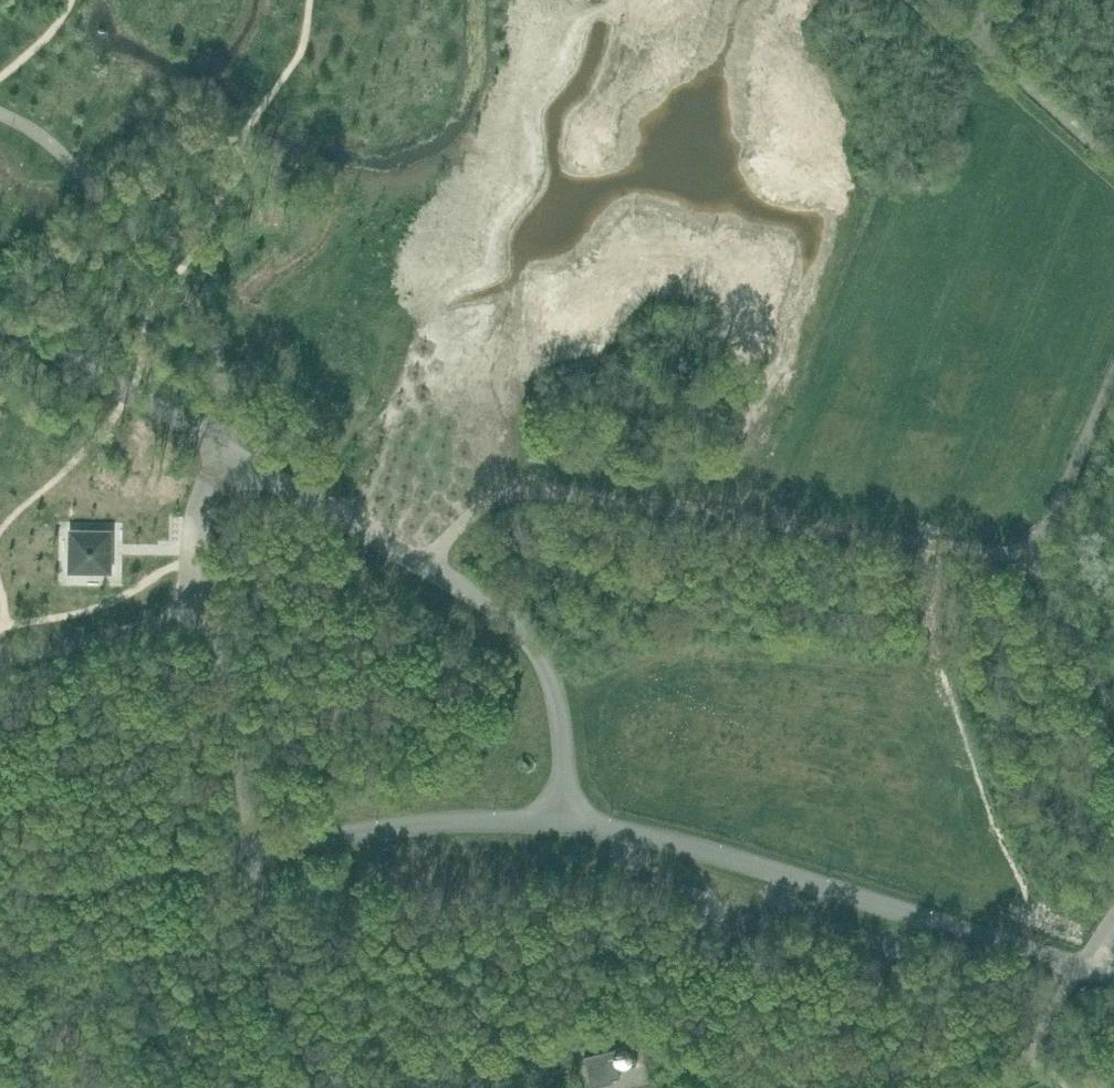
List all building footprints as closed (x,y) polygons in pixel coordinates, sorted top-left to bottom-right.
[(108,568),(109,533),(73,532),(73,568),(108,568)] [(618,1067),(637,1062),(632,1043),(585,1054),(592,1086),(612,1080),(611,1074),(619,1072),(619,1076),(620,1075),(618,1067)]
